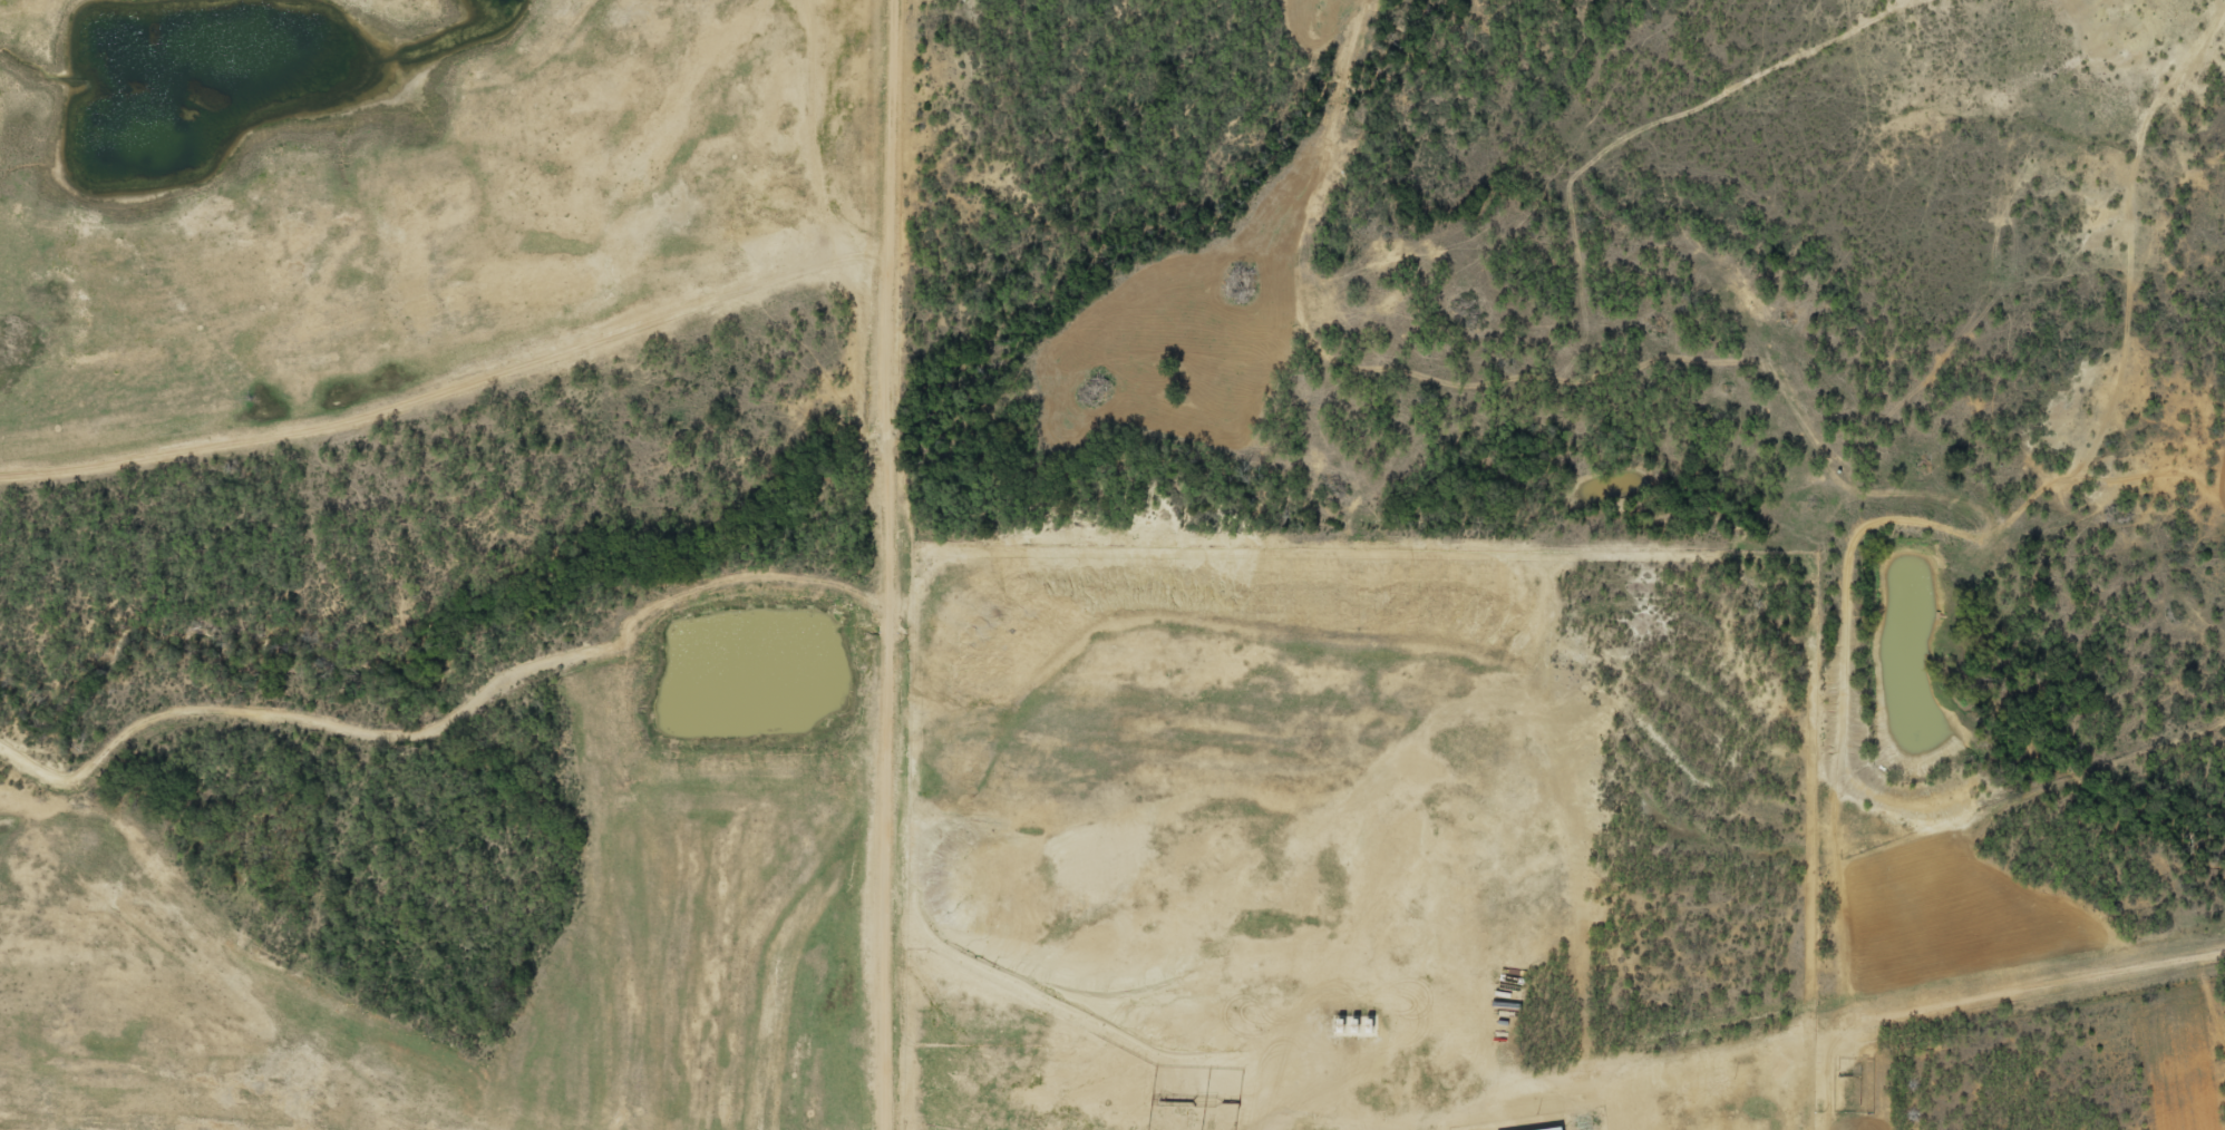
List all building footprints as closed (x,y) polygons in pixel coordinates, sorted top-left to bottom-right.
[(1221,1095),(1221,1078),(1203,1078),(1203,1063),(1189,1063),(1189,1095),(1221,1095)] [(1299,1077),(1299,1069),(1286,1069),(1286,1077),(1299,1077)]
